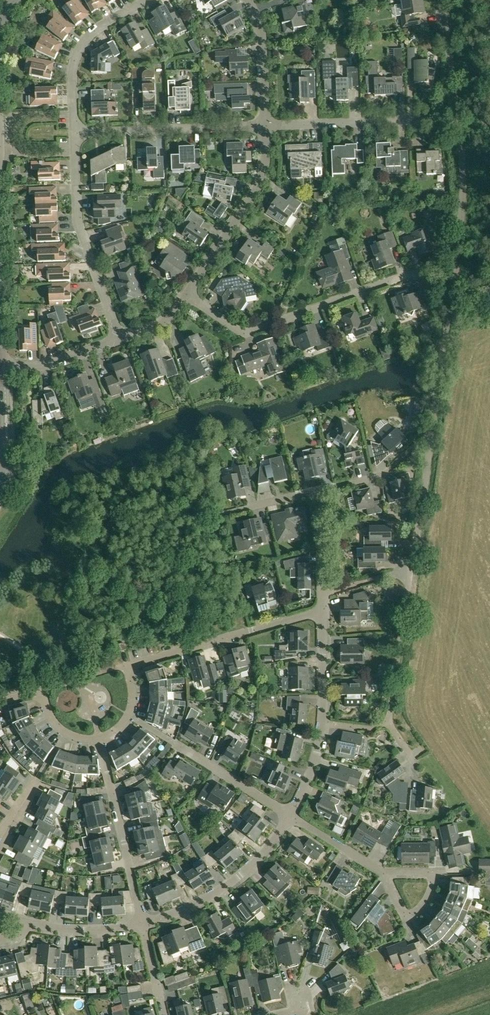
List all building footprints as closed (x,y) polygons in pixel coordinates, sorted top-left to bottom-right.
[(88,12),(78,0),(64,0),(67,5),(63,9),(76,25),(81,21),(80,19),(88,12)] [(105,0),(85,0),(92,13),(98,9),(97,7),(106,2),(105,0)] [(297,5),(292,6),(293,7),(282,10),(285,23),(283,24),(285,33),(294,31),(293,29),(307,26),(306,19),(309,19),(304,0),(295,0),(297,5)] [(402,12),(401,14),(401,16),(403,27),(419,25),(418,18),(412,19),(412,15),(424,13),(422,1),(403,4),(404,11),(402,12)] [(367,10),(366,3),(356,6),(357,12),(367,10)] [(155,31),(161,28),(163,31),(171,27),(176,36),(187,30),(179,16),(178,17),(175,12),(169,15),(164,6),(153,13),(156,18),(149,22),(155,31)] [(66,34),(72,25),(53,10),(46,19),(50,23),(47,27),(63,41),(68,35),(66,34)] [(215,27),(220,24),(227,37),(245,27),(237,12),(228,16),(225,10),(210,18),(215,27)] [(371,29),(363,17),(355,22),(364,34),(371,29)] [(200,21),(204,27),(209,23),(206,18),(200,21)] [(147,32),(141,35),(135,23),(122,30),(132,48),(140,43),(143,48),(153,43),(147,32)] [(55,52),(60,42),(45,35),(43,41),(40,40),(35,50),(55,59),(58,53),(55,52)] [(77,36),(75,42),(81,45),(84,39),(77,36)] [(105,72),(105,59),(113,55),(115,57),(120,54),(113,40),(92,52),(91,72),(105,72)] [(394,49),(394,61),(402,61),(402,44),(398,44),(398,49),(394,49)] [(238,57),(237,50),(225,51),(225,52),(215,53),(216,62),(230,62),(230,71),(235,71),(236,76),(244,76),(244,70),(248,70),(248,57),(238,57)] [(49,72),(52,62),(27,57),(26,63),(32,64),(30,75),(51,79),(52,72),(49,72)] [(347,67),(347,79),(337,79),(336,61),(323,61),(323,79),(325,79),(325,90),(336,90),(337,101),(349,101),(349,89),(351,89),(352,89),(352,87),(358,87),(357,67),(347,67)] [(397,95),(397,84),(403,84),(403,85),(403,76),(392,77),(392,78),(378,78),(378,61),(368,62),(369,76),(366,76),(366,85),(367,85),(367,93),(375,93),(375,96),(397,95)] [(428,61),(415,61),(408,61),(408,69),(415,69),(415,83),(418,83),(422,88),(425,90),(428,90),(431,88),(433,84),(436,68),(428,68),(428,61)] [(144,113),(156,112),(155,80),(145,81),(145,79),(155,78),(154,75),(154,73),(152,72),(151,71),(149,71),(147,71),(145,72),(143,74),(143,76),(142,78),(142,79),(143,79),(143,85),(139,86),(139,93),(143,93),(144,113)] [(309,95),(315,95),(315,71),(302,71),(302,78),(299,79),(299,83),(290,83),(291,99),(300,99),(300,103),(309,103),(309,95)] [(182,88),(176,88),(175,81),(168,81),(168,99),(169,99),(169,109),(175,108),(176,111),(180,111),(180,113),(181,113),(181,111),(190,111),(190,88),(192,88),(192,81),(182,84),(182,88)] [(202,87),(207,94),(212,90),(208,84),(202,87)] [(246,90),(235,90),(235,84),(214,85),(215,94),(228,93),(228,98),(232,98),(233,108),(244,108),(244,104),(250,104),(250,97),(246,97),(246,90)] [(54,95),(57,95),(57,88),(35,88),(35,94),(30,94),(30,106),(55,105),(54,95)] [(117,115),(117,103),(105,103),(104,90),(91,90),(92,116),(117,115)] [(379,105),(392,104),(391,96),(379,97),(379,105)] [(247,162),(251,162),(251,152),(244,152),(243,142),(227,143),(227,157),(232,157),(233,173),(247,173),(247,162)] [(376,144),(377,159),(377,168),(382,168),(382,174),(409,173),(408,152),(395,152),(395,148),(391,149),(391,143),(376,144)] [(309,145),(296,145),(285,145),(286,154),(288,154),(288,160),(291,160),(291,178),(292,178),(301,177),(301,169),(322,168),(322,152),(309,153),(309,145)] [(357,163),(364,163),(364,150),(357,150),(357,145),(346,145),(346,147),(334,147),(334,151),(332,151),(333,176),(345,175),(345,165),(342,165),(342,160),(357,159),(357,163)] [(180,155),(171,156),(172,171),(191,170),(191,169),(201,168),(201,163),(201,153),(200,153),(200,149),(195,149),(195,146),(179,147),(180,155)] [(105,189),(105,183),(105,170),(115,165),(127,164),(126,147),(111,148),(111,151),(91,161),(91,176),(96,174),(97,183),(92,183),(93,190),(96,190),(96,191),(102,191),(102,190),(105,189)] [(154,178),(164,178),(164,167),(158,168),(157,148),(147,148),(147,157),(137,158),(138,170),(148,170),(148,168),(154,168),(154,178)] [(426,158),(417,159),(417,173),(427,172),(427,175),(442,174),(442,157),(440,158),(439,151),(429,152),(429,151),(425,151),(425,153),(426,154),(426,158)] [(39,181),(61,180),(60,162),(32,163),(33,170),(39,169),(39,181)] [(231,201),(234,188),(225,186),(227,178),(207,174),(205,187),(214,189),(212,197),(216,198),(222,202),(217,210),(210,205),(205,212),(215,219),(216,217),(220,219),(228,207),(225,204),(227,200),(231,201)] [(35,194),(36,205),(57,204),(57,187),(29,188),(29,194),(35,194)] [(176,195),(181,198),(188,188),(176,189),(176,195)] [(111,223),(111,218),(115,217),(115,208),(121,207),(120,195),(98,196),(99,203),(95,203),(95,218),(98,218),(99,225),(103,225),(111,223)] [(278,196),(266,214),(278,222),(285,226),(286,225),(292,216),(293,213),(294,214),(302,203),(290,196),(287,201),(278,196)] [(40,222),(58,222),(57,204),(36,205),(36,216),(39,216),(40,222)] [(208,235),(199,229),(199,226),(203,219),(192,212),(183,224),(185,231),(183,234),(200,246),(208,235)] [(319,217),(314,215),(311,223),(316,225),(319,217)] [(162,233),(166,225),(158,221),(154,229),(162,233)] [(59,241),(58,224),(31,225),(31,237),(37,236),(37,242),(59,241)] [(126,249),(122,239),(125,238),(120,226),(107,231),(110,240),(102,242),(107,256),(126,249)] [(420,254),(435,249),(427,228),(413,233),(414,235),(404,239),(408,251),(418,247),(420,254)] [(95,233),(97,239),(106,236),(104,230),(95,233)] [(389,249),(397,246),(392,232),(378,237),(381,243),(371,246),(376,259),(372,261),(376,270),(388,266),(387,264),(394,262),(389,249)] [(245,265),(249,260),(254,264),(261,254),(268,259),(275,248),(266,241),(262,247),(249,239),(236,258),(245,265)] [(59,243),(31,244),(31,245),(32,251),(38,251),(38,262),(60,261),(66,261),(65,246),(65,243),(59,243)] [(161,267),(160,269),(177,281),(182,274),(184,274),(184,271),(187,266),(183,264),(175,258),(180,251),(168,243),(160,255),(160,256),(166,260),(161,267)] [(345,260),(350,258),(345,244),(339,246),(341,252),(327,257),(331,269),(319,273),(324,287),(336,282),(337,284),(351,279),(345,260)] [(70,281),(70,263),(36,264),(37,276),(49,276),(49,281),(70,281)] [(123,302),(142,295),(132,267),(119,272),(122,280),(116,282),(123,302)] [(256,296),(255,287),(239,276),(221,280),(214,291),(222,297),(224,307),(232,312),(241,310),(247,302),(246,298),(256,296)] [(52,289),(49,290),(50,301),(50,305),(50,306),(54,306),(62,305),(63,305),(63,304),(63,301),(71,301),(70,283),(52,283),(52,284),(52,289)] [(432,299),(426,301),(422,292),(408,297),(406,291),(398,294),(399,297),(392,299),(399,316),(408,313),(411,315),(413,311),(433,304),(432,299)] [(101,325),(95,308),(69,318),(74,329),(79,327),(81,332),(101,325)] [(377,329),(373,318),(360,323),(356,313),(342,318),(348,335),(355,332),(356,337),(377,329)] [(380,325),(387,323),(385,315),(378,317),(380,325)] [(47,328),(41,331),(47,348),(64,342),(57,324),(57,322),(50,324),(46,326),(47,328)] [(20,351),(38,350),(37,323),(30,323),(30,329),(19,329),(20,351)] [(318,351),(329,347),(324,331),(317,334),(314,324),(299,329),(302,336),(294,338),(299,352),(317,346),(318,351)] [(196,362),(200,360),(216,352),(205,336),(199,339),(198,335),(185,341),(190,351),(180,356),(190,382),(203,376),(196,362)] [(270,376),(284,371),(273,339),(259,344),(261,351),(243,357),(248,371),(266,364),(270,376)] [(380,349),(382,355),(388,353),(386,347),(380,349)] [(178,374),(173,359),(163,363),(158,349),(141,355),(150,381),(166,375),(167,378),(178,374)] [(112,396),(123,392),(124,395),(139,390),(129,360),(113,366),(116,375),(105,379),(112,396)] [(78,378),(71,380),(78,399),(92,394),(97,408),(104,405),(98,388),(92,390),(89,382),(86,374),(81,376),(80,375),(78,376),(78,378)] [(52,386),(45,388),(48,398),(41,400),(32,400),(34,425),(43,425),(43,416),(54,412),(56,420),(63,418),(52,386)] [(425,403),(418,401),(416,412),(423,413),(425,403)] [(413,412),(410,423),(420,425),(422,413),(413,412)] [(327,435),(327,436),(327,437),(327,438),(327,439),(328,440),(329,441),(330,441),(331,441),(332,441),(333,441),(334,440),(344,446),(346,454),(344,455),(346,461),(344,461),(346,468),(364,463),(363,457),(361,457),(360,451),(358,451),(352,452),(351,447),(349,446),(358,431),(341,421),(333,434),(332,433),(331,433),(330,433),(329,434),(328,434),(328,435),(327,435)] [(407,439),(397,428),(395,431),(388,424),(378,433),(384,440),(380,445),(371,442),(376,467),(407,439)] [(321,450),(312,452),(312,449),(303,451),(304,458),(298,459),(300,470),(304,469),(306,479),(320,476),(319,470),(325,468),(321,450)] [(261,461),(259,485),(269,483),(268,479),(274,478),(274,481),(287,478),(282,456),(261,461)] [(234,469),(234,472),(231,473),(230,475),(230,476),(224,478),(225,485),(223,486),(222,488),(223,492),(225,493),(227,492),(229,499),(245,495),(242,486),(244,484),(249,483),(245,466),(234,469)] [(395,500),(409,497),(406,486),(410,485),(408,477),(406,475),(400,476),(401,480),(391,483),(392,487),(386,489),(389,503),(396,502),(395,500)] [(382,512),(379,501),(373,502),(370,489),(352,493),(357,510),(366,508),(368,515),(382,512)] [(306,520),(303,508),(293,511),(293,510),(286,511),(287,512),(279,514),(280,518),(273,520),(278,541),(298,537),(297,532),(295,533),(293,523),(306,520)] [(240,530),(242,536),(235,538),(238,552),(249,550),(248,545),(251,545),(252,546),(266,542),(265,536),(270,535),(268,523),(262,524),(260,518),(245,522),(246,529),(240,530)] [(364,536),(364,548),(357,548),(357,549),(379,548),(379,541),(391,541),(391,527),(370,527),(370,536),(364,536)] [(358,557),(358,568),(373,568),(373,562),(385,562),(385,548),(379,548),(357,549),(357,557),(358,557)] [(285,570),(290,569),(290,577),(299,577),(299,590),(311,590),(310,564),(300,564),(297,558),(283,561),(285,570)] [(268,603),(276,600),(276,599),(276,597),(276,596),(276,594),(275,593),(275,591),(274,589),(273,587),(272,584),(271,582),(270,581),(264,587),(263,584),(257,586),(256,582),(244,586),(248,598),(255,596),(259,610),(269,607),(268,603)] [(363,621),(368,621),(374,620),(373,602),(367,602),(367,600),(344,600),(345,611),(341,611),(341,625),(361,625),(361,623),(363,621)] [(280,646),(280,651),(275,651),(275,661),(297,657),(297,651),(308,650),(307,632),(289,632),(289,643),(287,646),(280,646)] [(341,664),(364,663),(364,639),(347,639),(348,645),(341,646),(341,664)] [(249,666),(251,665),(245,646),(232,650),(233,654),(223,657),(229,678),(240,675),(240,673),(246,671),(249,666)] [(219,682),(216,672),(214,664),(207,667),(204,656),(189,661),(196,682),(203,680),(205,686),(219,682)] [(286,663),(286,668),(289,668),(289,689),(308,689),(308,668),(298,668),(298,661),(286,663)] [(215,665),(217,672),(225,669),(223,662),(215,665)] [(145,668),(150,683),(167,680),(164,668),(159,670),(157,664),(145,668)] [(150,693),(168,692),(172,692),(172,684),(185,684),(184,678),(167,680),(150,683),(150,693)] [(353,684),(342,685),(342,696),(345,696),(345,707),(363,706),(363,695),(366,695),(366,684),(366,680),(353,680),(353,684)] [(168,700),(168,692),(150,693),(151,703),(173,705),(179,706),(179,705),(186,707),(186,702),(168,700)] [(307,705),(300,705),(300,698),(288,697),(287,710),(292,710),(291,724),(306,725),(307,705)] [(26,702),(14,705),(9,706),(13,724),(30,717),(26,702)] [(151,703),(148,712),(165,716),(170,718),(173,705),(151,703)] [(194,740),(195,738),(206,745),(214,732),(195,720),(200,713),(192,708),(185,723),(191,727),(186,735),(194,740)] [(162,729),(165,716),(148,712),(146,722),(162,729)] [(13,724),(20,735),(35,726),(30,717),(13,724)] [(20,735),(22,739),(16,743),(20,750),(26,745),(40,734),(35,726),(20,735)] [(275,749),(280,750),(284,751),(282,758),(297,762),(303,740),(290,737),(292,732),(277,728),(275,738),(277,738),(275,749)] [(157,745),(154,741),(155,740),(141,729),(134,737),(147,749),(148,748),(152,750),(157,745)] [(361,747),(363,736),(343,732),(341,742),(338,742),(335,756),(355,759),(355,757),(359,754),(360,747),(361,747)] [(40,734),(26,745),(35,753),(47,740),(40,734)] [(148,758),(143,753),(147,749),(134,737),(127,744),(138,758),(143,762),(148,758)] [(223,753),(221,757),(228,761),(230,759),(236,763),(246,746),(235,739),(234,741),(227,737),(219,750),(223,753)] [(54,747),(47,740),(35,753),(35,754),(31,758),(38,765),(40,765),(43,761),(44,762),(54,747)] [(127,744),(119,749),(128,764),(138,758),(127,744)] [(113,773),(117,770),(128,764),(119,749),(110,754),(115,764),(111,765),(113,773)] [(52,766),(64,770),(69,754),(60,750),(52,766)] [(18,761),(23,766),(26,762),(16,752),(13,756),(18,761)] [(162,753),(157,758),(160,761),(165,755),(162,753)] [(64,770),(75,774),(79,757),(69,754),(64,770)] [(88,757),(79,757),(75,774),(74,782),(82,782),(82,774),(88,774),(88,757)] [(98,757),(88,757),(88,774),(100,775),(98,757)] [(151,764),(154,767),(160,761),(157,758),(151,764)] [(19,772),(23,767),(15,759),(11,763),(19,772)] [(29,771),(32,768),(34,765),(29,760),(27,763),(26,762),(23,766),(29,771)] [(171,778),(173,774),(192,785),(200,772),(191,767),(190,768),(180,762),(178,766),(171,761),(163,773),(171,778)] [(267,783),(269,784),(268,785),(275,787),(275,786),(285,791),(291,778),(282,774),(281,772),(284,767),(271,761),(268,768),(273,770),(267,783)] [(377,778),(377,780),(381,785),(383,785),(385,784),(393,795),(392,802),(400,803),(399,809),(406,810),(407,804),(408,793),(401,792),(401,785),(398,784),(398,782),(396,779),(398,777),(405,773),(397,761),(378,774),(380,776),(377,778)] [(0,781),(0,783),(10,791),(13,793),(14,793),(21,782),(16,778),(16,776),(18,772),(8,765),(4,770),(6,772),(0,781)] [(345,789),(347,783),(358,786),(362,774),(345,768),(342,774),(330,771),(326,783),(345,789)] [(126,787),(137,781),(135,776),(124,781),(126,787)] [(126,796),(129,808),(153,802),(150,792),(148,791),(146,780),(136,787),(138,793),(126,796)] [(13,793),(10,791),(0,783),(0,798),(4,800),(7,801),(13,793)] [(235,794),(218,783),(215,788),(207,784),(198,800),(211,808),(213,804),(224,811),(235,794)] [(433,799),(432,799),(433,788),(419,787),(418,792),(417,794),(411,793),(409,811),(417,811),(417,807),(432,809),(433,799)] [(38,805),(41,807),(53,813),(54,813),(60,802),(59,802),(62,796),(52,790),(50,795),(48,795),(44,794),(38,805)] [(85,810),(87,818),(105,813),(103,801),(95,803),(94,797),(79,801),(81,811),(85,810)] [(338,804),(340,801),(332,797),(330,802),(322,798),(319,804),(318,804),(316,807),(319,814),(329,819),(329,821),(341,827),(343,826),(347,818),(338,814),(335,805),(338,804)] [(156,810),(155,810),(153,802),(129,808),(132,820),(143,817),(145,823),(146,823),(158,820),(156,810)] [(254,813),(248,822),(262,833),(269,824),(261,818),(265,812),(255,804),(250,810),(254,813)] [(350,812),(356,815),(360,809),(353,805),(350,812)] [(38,825),(40,826),(51,832),(54,834),(57,828),(52,826),(58,815),(54,813),(53,813),(41,807),(36,818),(40,819),(40,821),(38,825)] [(87,837),(96,835),(99,834),(97,828),(108,826),(105,813),(87,818),(89,826),(85,827),(87,837)] [(134,832),(137,844),(163,837),(162,830),(160,830),(158,820),(146,823),(147,829),(134,832)] [(237,827),(233,832),(242,841),(247,836),(255,842),(262,833),(248,822),(241,831),(237,827)] [(363,823),(354,837),(362,842),(363,841),(373,848),(377,841),(381,834),(363,823)] [(385,827),(382,832),(393,838),(400,827),(393,823),(389,829),(385,827)] [(462,854),(468,852),(465,838),(459,839),(455,825),(441,828),(448,862),(463,858),(462,854)] [(25,838),(25,839),(39,846),(39,847),(42,848),(51,832),(40,826),(38,830),(36,831),(30,828),(25,838)] [(231,841),(223,848),(235,861),(243,854),(237,846),(242,841),(233,832),(228,837),(231,841)] [(97,840),(96,835),(87,837),(82,838),(85,849),(92,847),(93,854),(112,850),(109,838),(97,840)] [(16,860),(30,866),(34,859),(32,858),(39,847),(39,846),(25,839),(25,838),(21,836),(15,849),(20,852),(20,854),(16,860)] [(168,856),(165,844),(163,837),(137,844),(140,855),(153,852),(155,859),(168,856)] [(297,839),(288,851),(304,863),(308,857),(311,856),(317,860),(324,850),(314,842),(310,848),(297,839)] [(405,845),(405,847),(398,847),(398,860),(405,860),(405,862),(429,862),(429,854),(436,854),(436,841),(428,842),(428,845),(405,845)] [(211,851),(206,855),(214,866),(214,865),(219,861),(226,868),(235,861),(223,848),(215,855),(211,851)] [(115,862),(112,850),(93,854),(95,862),(90,863),(93,873),(105,871),(103,864),(115,862)] [(204,863),(194,869),(204,884),(213,878),(208,869),(214,866),(206,855),(201,858),(204,863)] [(489,875),(489,860),(479,860),(479,875),(489,875)] [(277,864),(265,876),(268,879),(263,884),(277,898),(290,885),(290,879),(291,878),(277,864)] [(342,870),(344,868),(337,864),(327,881),(339,889),(338,891),(346,896),(357,889),(355,887),(360,879),(354,875),(353,877),(342,870)] [(182,870),(176,874),(182,885),(189,881),(194,890),(204,884),(194,869),(185,874),(182,870)] [(173,881),(163,885),(170,901),(180,897),(177,888),(182,885),(176,874),(171,876),(173,881)] [(465,877),(452,877),(450,893),(473,900),(473,899),(475,885),(464,885),(465,877)] [(3,900),(10,883),(0,879),(0,898),(3,900)] [(18,894),(23,897),(27,884),(22,882),(20,887),(10,883),(3,900),(14,904),(18,894)] [(23,897),(24,897),(31,898),(28,908),(40,910),(43,893),(33,891),(34,885),(27,884),(23,897)] [(159,906),(170,901),(163,885),(153,889),(151,885),(144,887),(149,899),(156,897),(159,906)] [(243,901),(234,907),(242,917),(247,923),(255,917),(255,916),(256,916),(261,912),(262,907),(264,905),(252,889),(240,898),(243,901)] [(53,903),(59,904),(61,891),(55,890),(54,895),(43,893),(40,910),(51,913),(53,903)] [(65,915),(77,916),(78,898),(67,897),(67,892),(61,891),(59,904),(66,905),(65,915)] [(124,897),(113,898),(114,915),(126,914),(125,904),(133,904),(130,891),(123,891),(124,897)] [(89,906),(95,907),(95,894),(89,893),(89,899),(78,898),(77,916),(88,916),(89,906)] [(102,893),(95,894),(95,907),(102,906),(103,916),(114,915),(113,898),(102,899),(102,893)] [(450,893),(446,902),(462,909),(468,912),(473,900),(450,893)] [(380,900),(371,894),(349,922),(358,929),(369,914),(374,918),(383,937),(395,931),(389,919),(391,916),(386,912),(382,908),(377,904),(380,900)] [(446,902),(442,911),(463,924),(468,912),(462,909),(446,902)] [(394,913),(398,907),(391,903),(387,909),(394,913)] [(300,909),(291,918),(296,922),(305,913),(300,909)] [(442,911),(436,919),(450,930),(454,934),(463,924),(442,911)] [(225,939),(238,932),(229,917),(221,922),(216,913),(204,920),(214,939),(218,937),(225,939)] [(436,919),(430,926),(446,944),(454,934),(450,930),(436,919)] [(445,944),(446,944),(430,926),(416,935),(421,944),(423,942),(427,949),(441,939),(445,944)] [(201,935),(194,937),(191,928),(185,931),(184,927),(172,931),(173,933),(179,950),(180,950),(188,947),(190,953),(206,947),(201,935)] [(391,939),(400,935),(398,930),(389,935),(391,939)] [(333,948),(324,945),(327,934),(315,931),(311,948),(316,949),(313,963),(326,966),(329,956),(331,957),(333,948)] [(272,935),(275,947),(278,960),(284,959),(286,967),(300,964),(298,953),(302,952),(299,941),(286,944),(283,932),(272,935)] [(179,950),(173,933),(162,937),(164,941),(156,944),(164,965),(174,962),(172,955),(180,952),(180,950),(179,950)] [(465,943),(475,951),(479,946),(469,938),(465,943)] [(109,949),(103,950),(105,973),(116,971),(115,965),(123,964),(124,965),(123,964),(124,964),(121,946),(121,945),(120,943),(109,946),(109,949)] [(421,962),(414,945),(404,949),(402,943),(387,948),(394,965),(403,962),(405,968),(421,962)] [(121,947),(121,945),(121,946),(124,964),(123,964),(124,965),(124,966),(132,965),(134,972),(144,969),(139,947),(133,949),(132,944),(121,947)] [(48,965),(48,966),(50,948),(50,945),(38,945),(38,948),(31,948),(31,955),(24,956),(25,962),(18,964),(21,976),(39,972),(39,965),(48,965)] [(85,947),(85,948),(85,950),(86,967),(95,967),(94,973),(105,973),(103,950),(97,950),(97,947),(85,947)] [(349,952),(354,956),(359,951),(354,947),(349,952)] [(56,976),(66,976),(67,953),(61,953),(62,949),(50,948),(48,966),(48,968),(56,969),(56,976)] [(86,970),(86,968),(86,967),(85,950),(74,949),(73,954),(67,953),(66,976),(77,976),(77,969),(86,970)] [(481,956),(476,951),(473,955),(478,960),(481,956)] [(421,956),(426,965),(430,963),(425,954),(421,956)] [(18,974),(13,955),(3,958),(7,977),(18,974)] [(330,973),(333,981),(326,983),(331,996),(342,992),(344,993),(348,989),(350,989),(350,987),(352,985),(348,981),(346,976),(348,974),(338,964),(330,973)] [(274,975),(274,978),(260,981),(257,969),(251,970),(252,974),(254,986),(260,985),(264,1003),(279,999),(278,995),(283,987),(280,974),(274,975)] [(174,977),(176,982),(190,978),(187,972),(174,977)] [(248,988),(254,986),(252,974),(245,976),(246,980),(231,984),(237,1009),(253,1005),(248,988)] [(196,983),(194,976),(190,978),(176,982),(175,983),(178,990),(196,983)] [(30,979),(22,981),(24,989),(25,990),(33,987),(30,979)] [(127,987),(128,993),(142,991),(141,985),(127,987)] [(224,1012),(221,1001),(228,999),(225,986),(212,989),(213,995),(205,997),(209,1014),(211,1014),(224,1012)] [(142,991),(128,993),(129,1001),(143,998),(142,991)] [(30,994),(23,996),(27,1009),(34,1007),(30,994)] [(121,995),(123,1004),(130,1003),(128,994),(121,995)] [(190,1005),(182,1007),(180,1001),(174,1002),(176,1012),(178,1013),(179,1014),(193,1014),(190,1005)] [(122,1005),(112,1008),(113,1012),(112,1013),(113,1014),(125,1014),(122,1005)]
